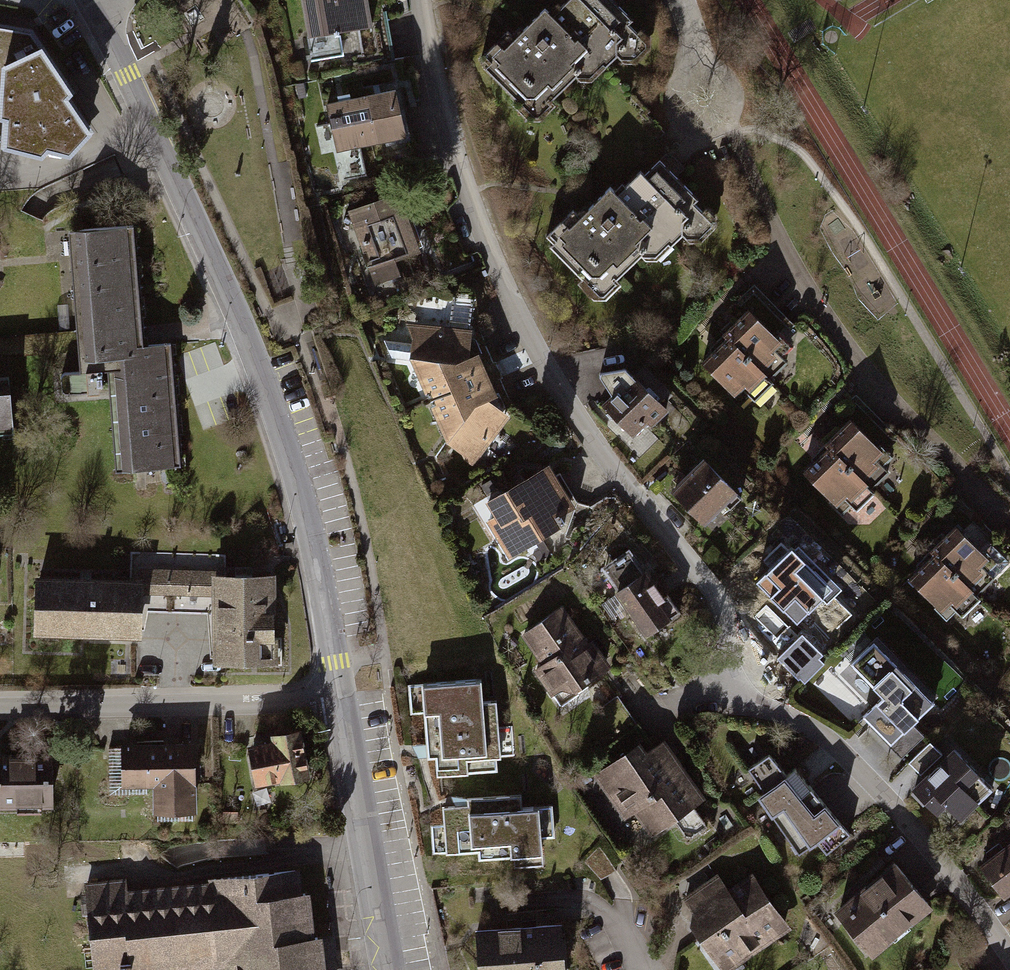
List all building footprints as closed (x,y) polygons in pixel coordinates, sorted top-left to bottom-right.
[(311,60),(344,55),(341,33),(374,28),(369,0),(301,0),(311,60)] [(490,65),(529,103),(544,87),(555,99),(575,79),(586,90),(638,37),(600,0),(572,0),(554,18),(545,9),(490,65)] [(3,120),(1,148),(44,158),(50,153),(72,157),(93,132),(70,96),(75,92),(32,30),(0,23),(0,120),(3,120)] [(346,37),(348,59),(371,58),(370,35),(346,37)] [(398,89),(326,105),(337,153),(409,137),(398,89)] [(564,224),(546,243),(600,297),(641,256),(652,266),(680,238),(693,250),(717,226),(657,168),(623,202),(612,192),(572,232),(564,224)] [(402,192),(348,211),(375,286),(403,276),(397,261),(423,252),(402,192)] [(134,229),(71,234),(78,330),(79,351),(80,372),(67,373),(63,374),(61,378),(62,390),(65,393),(69,394),(88,392),(88,395),(99,395),(100,389),(103,387),(102,372),(108,372),(116,474),(182,467),(171,344),(142,346),(141,335),(134,229)] [(725,341),(701,365),(740,405),(749,396),(756,403),(774,386),(769,381),(786,365),(781,359),(790,350),(781,340),(779,342),(747,310),(720,336),(725,341)] [(474,330),(406,322),(413,340),(412,344),(384,340),(393,358),(411,360),(448,444),(463,456),(465,460),(474,467),(512,417),(491,401),(501,397),(481,354),(470,359),(474,330)] [(79,351),(78,330),(0,337),(0,358),(79,351)] [(14,434),(9,377),(0,377),(0,435),(14,434)] [(636,381),(604,412),(634,442),(666,411),(636,381)] [(827,450),(802,473),(842,514),(851,505),(858,512),(876,495),(871,490),(888,474),(883,468),(892,458),(883,449),(881,451),(849,419),(822,445),(827,450)] [(548,464),(484,503),(494,519),(487,523),(509,559),(564,525),(560,518),(575,509),(564,490),(548,464)] [(709,468),(677,498),(713,534),(744,504),(709,468)] [(931,556),(907,580),(948,621),(955,613),(962,619),(980,600),(977,597),(994,579),(982,567),(989,560),(954,526),(928,552),(931,556)] [(629,549),(600,569),(617,592),(614,595),(645,639),(679,615),(666,597),(663,599),(653,584),(654,582),(646,571),(645,572),(629,549)] [(792,559),(760,588),(795,627),(827,597),(792,559)] [(86,579),(36,578),(34,637),(144,640),(144,611),(213,612),(213,668),(255,666),(281,665),(278,590),(278,574),(274,574),(245,575),(217,575),(216,572),(216,571),(130,569),(129,580),(86,579)] [(562,607),(521,636),(542,666),(534,671),(559,707),(613,669),(591,638),(587,641),(562,607)] [(875,642),(850,666),(884,700),(863,720),(902,759),(924,738),(913,727),(936,705),(875,642)] [(812,644),(787,669),(803,685),(828,661),(812,644)] [(476,679),(417,684),(423,750),(423,756),(432,756),(433,775),(494,770),(493,756),(497,756),(492,699),(478,700),(476,679)] [(271,752),(249,754),(252,791),(311,785),(306,738),(270,741),(271,752)] [(638,743),(591,776),(623,822),(634,814),(650,838),(705,800),(664,741),(646,754),(638,743)] [(942,755),(930,743),(908,764),(921,776),(942,755)] [(758,787),(754,789),(796,844),(831,817),(790,762),(780,770),(764,748),(741,765),(758,787)] [(953,748),(908,792),(935,819),(946,809),(961,823),(979,805),(976,802),(991,787),(953,748)] [(194,751),(120,753),(120,791),(152,791),(153,817),(195,816),(194,751)] [(49,814),(49,766),(0,767),(0,814),(49,814)] [(456,805),(438,807),(442,854),(474,851),(474,859),(541,853),(540,839),(553,838),(550,805),(515,808),(514,796),(464,800),(465,805),(456,805)] [(984,867),(1008,897),(1009,896),(1009,846),(984,867)] [(860,892),(834,914),(872,959),(932,910),(894,864),(860,892)] [(86,887),(94,969),(130,966),(131,969),(135,969),(225,961),(226,969),(321,969),(317,937),(310,938),(305,893),(297,893),(295,870),(214,878),(214,885),(125,894),(124,883),(86,887)] [(684,900),(693,912),(689,929),(718,969),(735,969),(792,931),(752,873),(727,891),(717,877),(684,900)] [(477,931),(480,969),(563,969),(560,924),(546,925),(477,931)]
